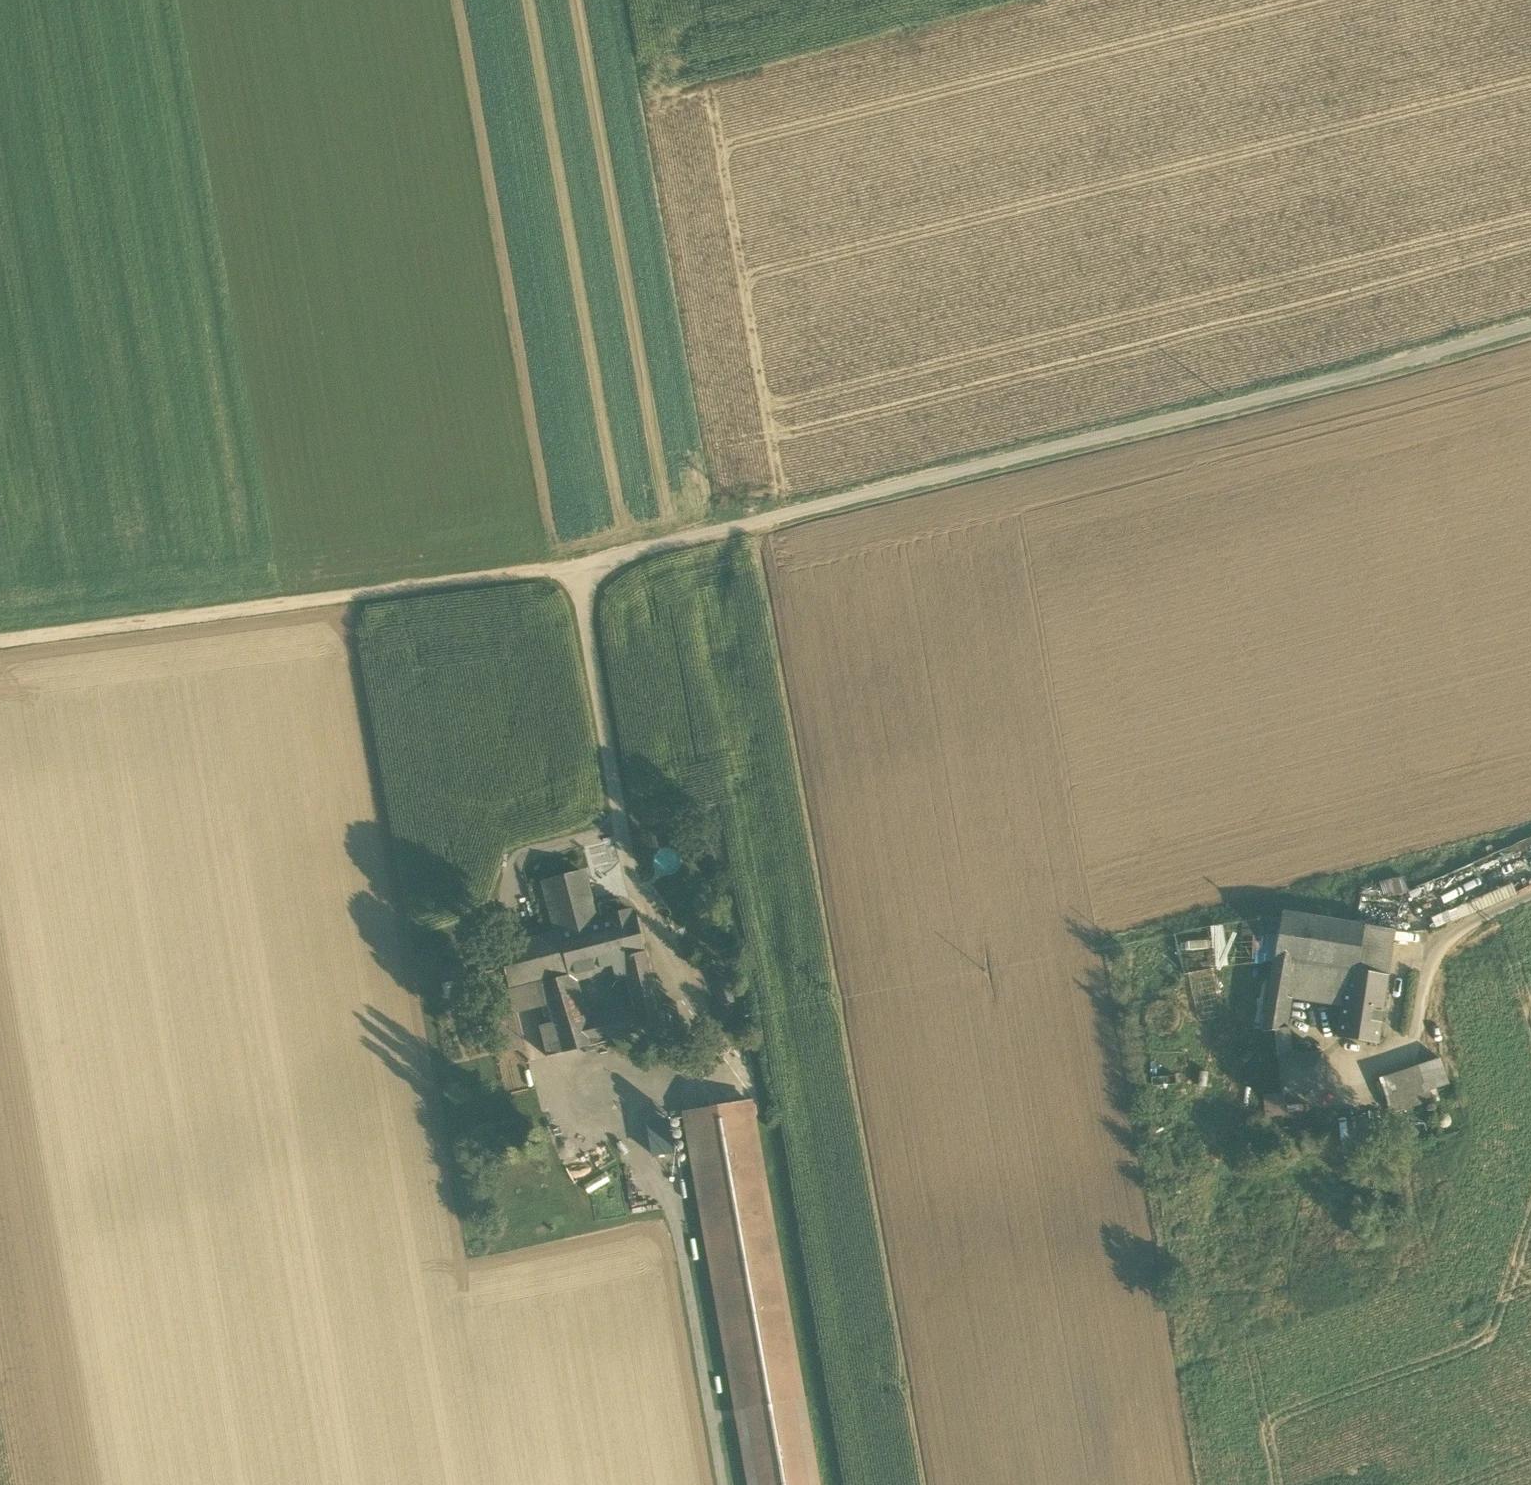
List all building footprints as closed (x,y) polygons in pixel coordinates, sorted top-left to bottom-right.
[(563,913),(567,930),(598,923),(593,920),(592,912),(594,912),(584,873),(553,881),(557,895),(548,898),(553,916),(563,913)] [(544,883),(548,898),(557,895),(553,881),(544,883)] [(1282,911),(1273,958),(1261,1032),(1274,1031),(1276,1058),(1278,1057),(1291,1056),(1288,1029),(1281,1030),(1286,999),(1292,963),(1347,971),(1347,968),(1356,970),(1388,974),(1394,929),(1364,925),(1282,911)] [(553,916),(558,933),(567,930),(563,913),(553,916)] [(623,962),(632,994),(654,989),(635,913),(613,919),(624,961),(623,962)] [(569,976),(575,974),(623,962),(624,961),(613,919),(598,923),(567,930),(558,933),(569,975),(569,976)] [(1226,964),(1224,923),(1202,924),(1204,965),(1226,964)] [(537,984),(569,975),(558,933),(518,943),(529,986),(537,984)] [(505,967),(517,1013),(544,1006),(537,984),(529,986),(518,943),(499,948),(504,967),(505,967)] [(1347,971),(1292,963),(1286,999),(1340,1007),(1347,971)] [(476,975),(479,986),(497,1056),(526,1048),(517,1013),(505,967),(504,967),(476,975)] [(1336,1036),(1378,1043),(1388,974),(1356,970),(1347,968),(1347,971),(1340,1007),(1336,1036)] [(467,973),(467,975),(470,988),(479,986),(476,975),(472,976),(469,973),(467,973)] [(600,1041),(594,1017),(587,1018),(575,974),(569,976),(569,975),(537,984),(544,1006),(551,1028),(558,1053),(607,1041),(606,1039),(600,1041)] [(714,987),(720,1006),(736,1000),(728,982),(714,987)] [(635,1008),(657,1003),(654,989),(632,994),(635,1008)] [(682,1027),(681,1025),(676,1002),(658,1006),(662,1024),(664,1032),(680,1028),(682,1027)] [(662,1024),(658,1006),(657,1003),(635,1008),(640,1030),(662,1024)] [(635,1008),(594,1017),(600,1041),(606,1039),(640,1030),(635,1008)] [(682,1027),(680,1028),(685,1047),(698,1044),(693,1023),(681,1025),(682,1027)] [(483,1036),(480,1028),(473,1030),(476,1039),(483,1036)] [(558,1053),(551,1028),(541,1031),(547,1057),(558,1053)] [(1278,1057),(1281,1093),(1325,1089),(1321,1053),(1291,1056),(1278,1057)] [(1419,1065),(1427,1091),(1447,1085),(1439,1058),(1419,1065)] [(1419,1065),(1378,1078),(1387,1104),(1427,1091),(1419,1065)] [(1387,1104),(1391,1116),(1431,1103),(1427,1091),(1387,1104)] [(750,1484),(818,1484),(750,1102),(726,1106),(727,1107),(728,1107),(730,1116),(709,1120),(707,1111),(708,1111),(708,1109),(684,1113),(750,1484)] [(726,1106),(708,1109),(708,1111),(707,1111),(709,1120),(730,1116),(728,1107),(727,1107),(726,1106)]
